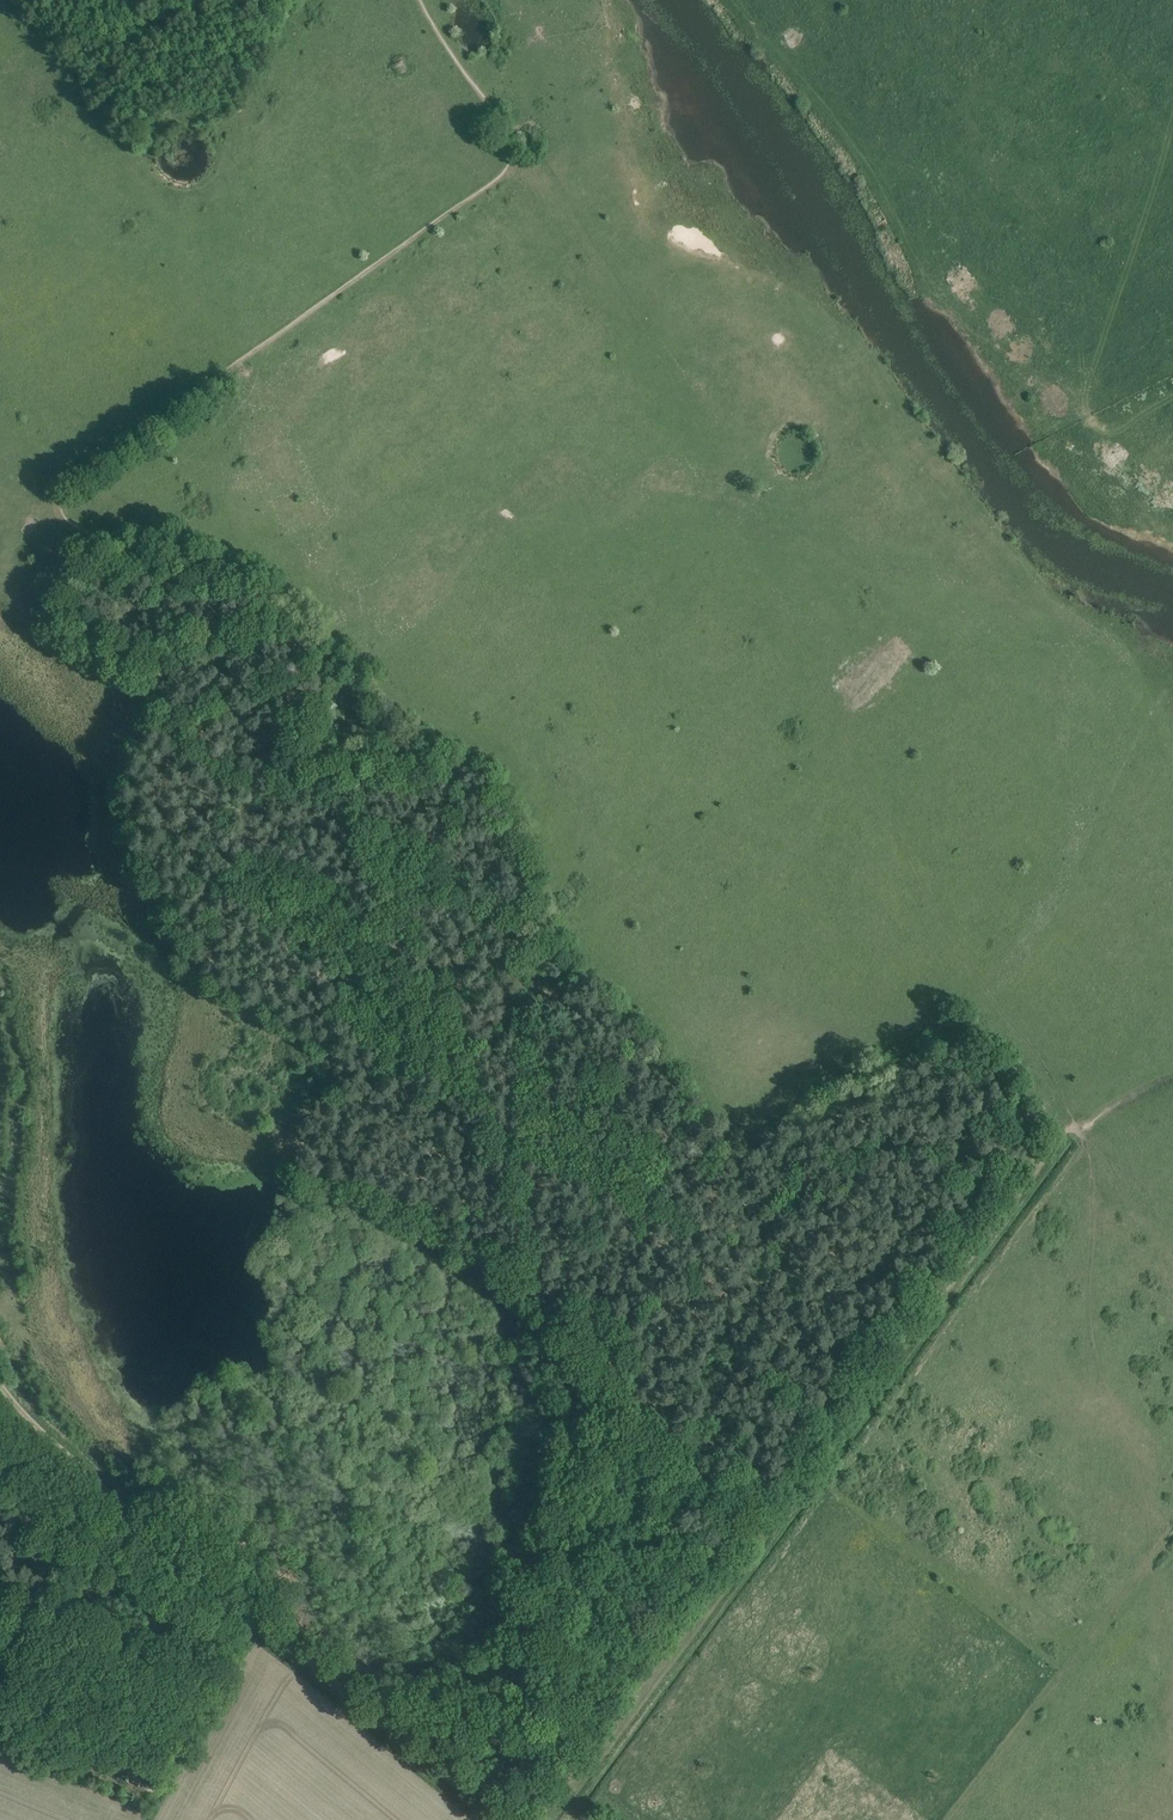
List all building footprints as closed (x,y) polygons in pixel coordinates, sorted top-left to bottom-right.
[(289,631),(287,632),(295,643),(297,642),(299,635),(295,630),(289,631)] [(964,1031),(963,1033),(975,1038),(976,1035),(974,1029),(969,1027),(964,1031)] [(732,1274),(720,1272),(718,1283),(730,1285),(732,1274)]
